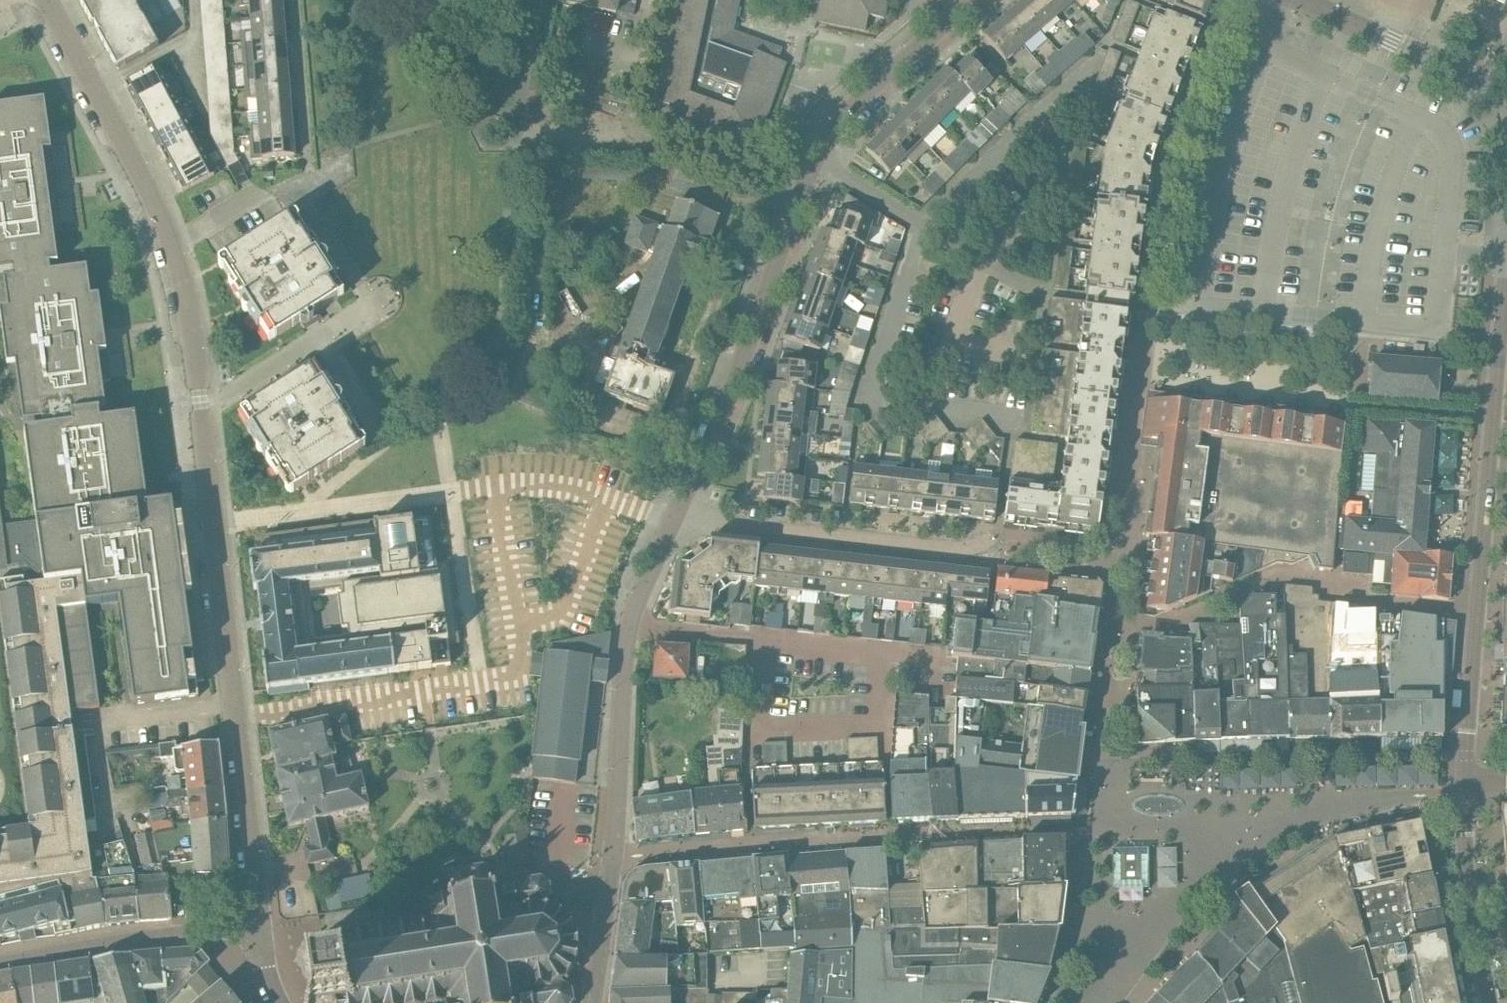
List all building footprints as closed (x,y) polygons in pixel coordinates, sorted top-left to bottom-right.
[(94,26),(96,25),(100,32),(99,33),(98,33),(111,55),(119,68),(126,64),(159,46),(137,7),(149,0),(79,0),(94,26)] [(282,0),(239,0),(239,7),(250,6),(251,18),(283,16),(282,0)] [(567,3),(616,13),(619,0),(567,0),(567,3)] [(784,68),(772,64),(778,49),(732,32),(739,0),(676,0),(655,102),(670,105),(665,120),(701,133),(711,136),(754,152),(775,92),(784,68)] [(809,2),(819,4),(816,21),(865,31),(868,15),(884,19),(887,0),(810,0),(809,2)] [(1057,16),(1044,0),(1024,0),(1018,5),(1040,31),(1057,16)] [(1057,16),(1075,1),(1074,0),(1044,0),(1057,16)] [(1108,4),(1114,11),(1118,0),(1109,0),(1108,4)] [(1168,7),(1204,20),(1212,0),(1166,0),(1168,7)] [(1124,7),(1137,12),(1139,6),(1127,1),(1124,7)] [(1114,11),(1108,4),(1101,22),(1109,25),(1114,11)] [(1023,46),(1040,31),(1018,5),(1001,20),(1023,46)] [(1122,14),(1134,19),(1137,12),(1124,7),(1122,14)] [(1201,28),(1156,11),(1122,101),(1168,118),(1201,28)] [(1122,14),(1119,21),(1132,25),(1134,19),(1122,14)] [(224,21),(219,15),(212,21),(220,30),(225,30),(224,21)] [(285,39),(283,16),(251,18),(252,31),(241,32),(242,42),(285,39)] [(1005,61),(1023,46),(1001,20),(983,36),(1005,61)] [(1117,27),(1129,32),(1132,25),(1119,21),(1117,27)] [(1114,34),(1127,39),(1129,32),(1117,27),(1114,34)] [(1084,33),(1078,39),(1088,51),(1095,45),(1084,33)] [(1125,45),(1127,39),(1114,34),(1112,40),(1125,45)] [(226,44),(221,38),(214,44),(222,53),(226,53),(226,44)] [(287,62),(285,39),(242,42),(244,66),(287,62)] [(1088,51),(1078,39),(1073,44),(1083,55),(1088,51)] [(1119,60),(1121,53),(1108,49),(1106,55),(1119,60)] [(977,54),(971,60),(982,71),(988,65),(977,54)] [(1106,55),(1103,62),(1116,66),(1119,60),(1106,55)] [(968,57),(952,74),(976,98),(993,81),(982,71),(971,60),(968,57)] [(228,67),(223,61),(216,67),(224,77),(228,76),(228,67)] [(246,89),(289,85),(287,62),(244,66),(246,89)] [(1114,73),(1116,66),(1103,62),(1101,68),(1114,73)] [(1050,63),(1043,69),(1053,80),(1060,75),(1050,63)] [(124,84),(134,102),(166,85),(156,67),(124,84)] [(960,114),(976,98),(952,74),(947,68),(930,84),(955,109),(960,114)] [(1111,80),(1114,73),(1101,68),(1098,75),(1111,80)] [(1048,85),(1053,80),(1043,69),(1038,73),(1048,85)] [(1109,86),(1111,80),(1098,75),(1096,82),(1109,86)] [(1109,86),(1096,82),(1094,88),(1106,93),(1109,86)] [(930,84),(914,101),(939,125),(955,109),(930,84)] [(176,103),(166,85),(134,102),(144,120),(176,103)] [(230,91),(225,85),(218,90),(225,100),(230,99),(230,91)] [(291,108),(289,85),(246,89),(247,99),(258,98),(259,111),(291,108)] [(1104,99),(1106,93),(1094,88),(1091,94),(1104,99)] [(1093,106),(1094,104),(1101,106),(1104,99),(1091,94),(1088,104),(1093,106)] [(4,280),(8,307),(1,308),(8,364),(15,363),(23,422),(42,420),(43,428),(24,430),(36,517),(37,517),(38,522),(148,507),(148,505),(135,415),(101,420),(99,412),(106,411),(102,382),(111,380),(99,295),(91,296),(87,267),(51,272),(50,264),(58,262),(54,233),(62,232),(62,231),(62,230),(58,199),(48,200),(46,181),(55,180),(49,132),(49,131),(45,100),(0,106),(0,281),(4,280)] [(914,101),(898,117),(923,141),(939,125),(914,101)] [(1109,137),(1103,159),(1097,202),(1146,207),(1151,165),(1154,154),(1168,118),(1122,101),(1109,137)] [(153,138),(185,121),(176,103),(144,120),(153,138)] [(1092,110),(1099,112),(1101,106),(1094,104),(1093,106),(1092,110)] [(998,107),(991,114),(1002,125),(1009,118),(998,107)] [(231,113),(227,108),(220,114),(227,123),(232,122),(231,113)] [(259,111),(248,112),(249,135),(292,132),(291,108),(259,111)] [(1097,118),(1099,112),(1092,110),(1091,113),(1090,116),(1097,118)] [(1090,116),(1091,113),(1085,111),(1081,121),(1094,126),(1097,118),(1090,116)] [(997,131),(1002,125),(991,114),(986,120),(997,131)] [(898,117),(882,133),(907,158),(923,141),(898,117)] [(185,121),(153,138),(163,156),(195,139),(185,121)] [(1091,132),(1094,126),(1081,121),(1079,127),(1091,132)] [(292,132),(249,135),(251,159),(297,155),(296,143),(293,143),(292,132)] [(907,158),(882,133),(866,150),(891,174),(907,158)] [(235,153),(233,136),(212,138),(228,168),(239,162),(235,153)] [(172,174),(204,157),(195,139),(163,156),(172,174)] [(960,146),(971,157),(977,151),(966,140),(960,146)] [(971,157),(960,146),(954,153),(965,164),(971,157)] [(1072,156),(1078,157),(1080,148),(1073,147),(1072,156)] [(1078,157),(1085,158),(1087,148),(1080,148),(1078,157)] [(1070,168),(1075,168),(1075,166),(1084,167),(1085,158),(1078,157),(1072,156),(1070,168)] [(214,176),(204,157),(172,174),(182,193),(214,176)] [(934,173),(928,179),(939,189),(945,183),(934,173)] [(1068,187),(1081,188),(1082,180),(1074,179),(1074,176),(1069,175),(1068,187)] [(932,196),(939,189),(928,179),(921,185),(932,196)] [(1067,193),(1080,195),(1081,188),(1068,187),(1067,193)] [(1066,200),(1079,202),(1080,195),(1067,193),(1066,200)] [(836,210),(829,232),(857,243),(864,245),(872,224),(877,226),(880,216),(846,195),(840,212),(836,210)] [(1064,211),(1069,212),(1069,209),(1078,210),(1079,202),(1066,200),(1064,211)] [(718,216),(677,201),(667,230),(663,229),(663,231),(655,229),(656,225),(635,218),(626,244),(647,251),(649,246),(656,249),(605,395),(661,414),(674,377),(652,370),(689,267),(699,270),(718,216)] [(1085,293),(1087,293),(1129,299),(1133,299),(1144,221),(1146,207),(1097,202),(1085,293)] [(1078,210),(1069,209),(1069,212),(1069,216),(1068,220),(1068,222),(1076,224),(1077,217),(1078,210)] [(322,319),(319,315),(317,311),(344,294),(335,279),(337,277),(320,250),(317,252),(293,214),(219,261),(218,264),(221,269),(224,270),(243,299),(240,300),(243,304),(242,308),(245,312),(248,313),(257,328),(260,326),(270,341),(301,322),(306,330),(322,319)] [(1062,230),(1075,232),(1076,224),(1068,222),(1068,220),(1063,219),(1062,230)] [(849,264),(857,243),(829,232),(821,229),(813,252),(849,264)] [(1074,239),(1075,232),(1062,230),(1061,237),(1074,239)] [(882,251),(897,256),(900,247),(885,242),(882,251)] [(1059,253),(1072,254),(1073,248),(1060,246),(1059,253)] [(897,256),(882,251),(880,259),(894,264),(897,256)] [(806,273),(842,286),(849,264),(813,252),(806,273)] [(1057,263),(1062,264),(1062,261),(1071,263),(1072,254),(1059,253),(1057,263)] [(1062,264),(1061,268),(1061,272),(1060,275),(1069,276),(1070,269),(1071,263),(1062,261),(1062,264)] [(1061,272),(1056,272),(1055,282),(1068,284),(1069,276),(1060,275),(1061,272)] [(842,286),(806,273),(799,295),(835,307),(842,286)] [(1067,290),(1068,284),(1055,282),(1054,289),(1067,290)] [(871,285),(868,294),(882,299),(885,290),(871,285)] [(1042,355),(1038,384),(1116,394),(1129,303),(1129,299),(1087,293),(1085,293),(1085,297),(1084,302),(1050,298),(1044,340),(1080,345),(1079,354),(1043,349),(1042,355)] [(879,308),(882,299),(868,294),(865,303),(879,308)] [(827,329),(835,307),(799,295),(791,316),(827,329)] [(827,329),(791,316),(784,338),(820,350),(827,329)] [(856,329),(853,337),(867,342),(870,334),(856,329)] [(867,342),(853,337),(850,346),(864,351),(867,342)] [(1440,363),(1373,358),(1370,397),(1436,402),(1440,363)] [(779,362),(776,385),(806,388),(807,388),(814,389),(817,366),(779,362)] [(859,367),(844,362),(842,371),(856,376),(859,367)] [(284,386),(282,382),(279,378),(262,388),(267,396),(240,413),(250,428),(247,430),(265,457),(267,456),(291,493),(365,446),(366,443),(363,439),(360,438),(342,409),(344,407),(342,403),(342,400),(340,396),(337,395),(327,380),(324,381),(315,366),(284,386)] [(766,407),(804,411),(807,388),(806,388),(776,385),(769,384),(766,407)] [(1063,475),(1105,481),(1116,394),(1038,384),(1032,433),(1068,438),(1063,475)] [(1189,404),(1148,399),(1143,439),(1159,441),(1160,430),(1185,433),(1189,404)] [(1160,430),(1159,441),(1146,536),(1156,537),(1263,551),(1260,570),(1277,563),(1283,564),(1283,561),(1290,562),(1290,565),(1292,565),(1308,558),(1315,570),(1318,568),(1333,570),(1334,550),(1337,518),(1342,454),(1341,454),(1269,445),(1197,435),(1201,406),(1189,404),(1185,433),(1160,430)] [(846,406),(831,405),(830,414),(845,415),(846,406)] [(1273,415),(1201,406),(1197,435),(1269,445),(1273,415)] [(802,434),(804,411),(766,407),(763,430),(802,434)] [(877,415),(892,434),(901,427),(886,408),(877,415)] [(925,421),(940,439),(949,432),(934,414),(925,421)] [(882,442),(892,434),(877,415),(867,423),(882,442)] [(1345,425),(1273,415),(1269,445),(1341,454),(1345,425)] [(972,426),(987,445),(1001,464),(1004,439),(997,438),(982,419),(972,426)] [(1376,518),(1376,521),(1358,519),(1360,497),(1339,495),(1337,518),(1334,550),(1395,555),(1395,552),(1424,555),(1435,425),(1405,422),(1405,424),(1398,424),(1398,422),(1368,419),(1367,427),(1366,427),(1364,451),(1390,453),(1387,493),(1374,492),(1372,518),(1376,518)] [(940,439),(925,421),(915,428),(930,447),(940,439)] [(843,438),(851,439),(853,424),(845,423),(843,438)] [(987,445),(972,426),(963,434),(978,453),(987,445)] [(802,434),(763,430),(761,452),(799,456),(802,434)] [(851,439),(843,438),(841,455),(849,456),(851,439)] [(1057,445),(1015,440),(1004,522),(1098,534),(1105,481),(1063,475),(1062,482),(1053,481),(1057,445)] [(1434,448),(1435,488),(1454,487),(1454,448),(1434,448)] [(766,476),(797,479),(799,456),(761,452),(758,475),(766,476)] [(923,512),(947,515),(951,477),(953,459),(951,457),(943,456),(941,457),(939,476),(927,475),(923,512)] [(875,507),(879,469),(854,466),(850,504),(875,507)] [(840,467),(838,484),(846,485),(848,468),(840,467)] [(923,512),(927,475),(928,468),(920,467),(919,474),(903,472),(899,510),(923,512)] [(899,510),(903,472),(879,469),(875,507),(899,510)] [(975,480),(971,518),(994,520),(999,476),(991,475),(990,482),(975,480)] [(797,479),(766,476),(764,499),(801,503),(803,487),(809,488),(809,493),(819,494),(820,482),(797,479)] [(951,477),(947,515),(971,518),(975,480),(951,477)] [(846,485),(838,484),(836,499),(844,500),(846,485)] [(1434,496),(1434,533),(1451,533),(1451,496),(1434,496)] [(36,521),(7,525),(12,565),(15,565),(24,564),(45,580),(63,578),(82,710),(100,707),(86,606),(120,601),(134,703),(134,706),(199,697),(197,684),(197,681),(180,561),(173,504),(148,507),(38,522),(37,517),(36,517),(36,521)] [(432,666),(449,663),(451,661),(449,645),(455,645),(460,639),(451,562),(438,564),(432,518),(410,520),(378,524),(377,523),(375,523),(266,537),(261,541),(263,556),(254,558),(250,561),(254,589),(257,589),(257,592),(266,658),(263,658),(268,695),(308,690),(310,688),(309,684),(387,674),(388,674),(388,673),(432,668),(432,667),(432,666)] [(12,565),(7,525),(0,526),(0,567),(12,565)] [(759,546),(760,542),(711,537),(710,551),(690,566),(676,564),(670,613),(710,618),(712,598),(719,599),(720,595),(731,586),(735,586),(736,580),(754,582),(755,582),(759,546)] [(1263,551),(1156,537),(1147,609),(1167,612),(1210,593),(1212,580),(1233,583),(1260,570),(1263,551)] [(783,549),(759,546),(755,582),(754,582),(754,586),(770,588),(770,594),(778,595),(783,549)] [(802,591),(807,552),(783,549),(778,595),(786,596),(786,590),(802,591)] [(830,554),(807,552),(802,591),(818,593),(817,600),(825,601),(830,554)] [(1395,552),(1395,555),(1391,594),(1422,597),(1422,598),(1449,600),(1450,582),(1451,582),(1452,575),(1451,575),(1452,557),(1424,555),(1395,552)] [(854,557),(830,554),(825,601),(833,601),(834,595),(850,597),(854,557)] [(1368,556),(1344,554),(1342,574),(1367,576),(1368,556)] [(878,560),(854,557),(850,597),(866,599),(865,605),(873,606),(878,560)] [(902,562),(878,560),(873,606),(881,607),(882,600),(897,602),(902,562)] [(921,611),(926,565),(902,562),(897,602),(913,604),(913,611),(921,611)] [(950,568),(926,565),(921,611),(929,612),(929,606),(945,608),(950,568)] [(964,600),(974,601),(973,614),(985,616),(990,572),(950,568),(945,608),(946,608),(947,601),(964,603),(964,600)] [(1048,579),(1049,575),(998,570),(993,617),(995,617),(994,624),(1008,626),(1010,610),(1014,596),(1044,601),(1045,601),(1063,604),(1099,608),(1102,586),(1097,580),(1058,576),(1058,580),(1048,579)] [(61,925),(61,928),(69,926),(70,933),(106,926),(97,880),(93,881),(89,849),(85,821),(97,819),(86,737),(95,736),(94,729),(85,730),(82,710),(63,578),(45,580),(45,582),(25,585),(24,578),(0,581),(0,605),(30,828),(0,832),(0,940),(61,925)] [(1284,596),(1288,740),(1330,739),(1328,687),(1333,634),(1335,603),(1319,601),(1319,596),(1312,595),(1312,588),(1285,585),(1284,596)] [(1095,637),(1099,608),(1063,604),(1045,601),(1044,601),(1014,596),(1010,610),(1008,626),(1058,631),(1095,637)] [(1248,741),(1288,740),(1284,596),(1250,597),(1240,612),(1240,614),(1241,614),(1241,621),(1240,621),(1240,625),(1241,625),(1241,628),(1240,628),(1244,693),(1248,741)] [(590,612),(591,614),(600,610),(595,600),(578,609),(582,616),(590,612)] [(752,606),(732,604),(730,623),(750,626),(752,606)] [(1379,688),(1380,737),(1442,737),(1443,672),(1448,672),(1449,671),(1450,671),(1451,670),(1452,669),(1452,668),(1455,630),(1447,630),(1447,621),(1376,611),(1375,633),(1377,688),(1379,688)] [(774,628),(776,613),(768,612),(766,627),(774,628)] [(783,614),(776,613),(774,628),(782,629),(783,614)] [(814,633),(821,634),(823,619),(815,618),(814,633)] [(831,620),(823,619),(821,634),(829,635),(831,620)] [(1052,668),(1090,673),(1095,637),(1058,631),(1008,626),(994,624),(956,620),(952,657),(958,658),(958,660),(984,661),(1052,669),(1052,668)] [(861,638),(869,639),(871,624),(863,623),(861,638)] [(871,624),(869,639),(877,640),(879,625),(871,624)] [(1192,641),(1193,671),(1195,742),(1248,741),(1244,693),(1240,628),(1241,628),(1241,625),(1240,625),(1191,624),(1192,641)] [(909,644),(917,645),(919,630),(911,629),(909,644)] [(919,630),(917,645),(925,645),(926,630),(919,630)] [(569,640),(567,655),(591,658),(591,661),(608,663),(608,660),(611,632),(569,640)] [(1357,738),(1380,737),(1379,700),(1379,688),(1377,688),(1375,633),(1354,633),(1354,639),(1345,639),(1345,633),(1333,634),(1328,687),(1330,739),(1358,739),(1357,738)] [(1145,641),(1142,672),(1168,674),(1169,673),(1178,674),(1178,671),(1193,671),(1192,641),(1164,640),(1164,643),(1145,641)] [(746,646),(669,642),(669,646),(656,646),(654,678),(698,680),(698,653),(719,654),(718,682),(744,683),(746,646)] [(543,677),(537,728),(582,733),(588,682),(606,684),(608,663),(591,661),(591,658),(567,655),(546,653),(546,656),(533,654),(530,675),(543,677)] [(1086,694),(1090,673),(1052,668),(1052,669),(984,661),(958,660),(957,679),(1023,684),(1053,690),(1086,694)] [(1195,742),(1193,671),(1178,671),(1178,674),(1178,707),(1138,710),(1138,737),(1139,737),(1147,744),(1147,745),(1195,742)] [(1168,674),(1142,672),(1141,674),(1139,674),(1137,690),(1138,710),(1178,707),(1178,674),(1169,673),(1168,674)] [(1083,714),(1086,694),(1053,690),(1023,684),(957,679),(956,699),(987,703),(1044,707),(1054,708),(1083,714)] [(909,749),(909,773),(927,773),(927,750),(929,708),(930,697),(898,693),(895,729),(906,730),(906,734),(912,734),(913,749),(909,749)] [(955,772),(955,730),(955,700),(946,699),(945,709),(929,708),(927,750),(927,773),(928,777),(933,821),(958,820),(955,772)] [(1077,778),(1036,774),(979,767),(982,741),(983,732),(987,703),(956,699),(955,699),(955,700),(955,730),(955,772),(958,820),(1072,816),(1076,786),(1077,778)] [(690,795),(694,835),(723,832),(718,780),(725,779),(723,751),(742,750),(744,706),(715,709),(717,735),(712,736),(713,747),(704,748),(709,787),(707,787),(703,785),(695,785),(692,788),(690,789),(690,795)] [(1044,707),(1038,748),(982,741),(979,767),(1036,774),(1077,778),(1084,728),(1081,728),(1083,714),(1054,708),(1044,707)] [(280,730),(269,733),(277,769),(331,757),(336,756),(335,749),(334,746),(352,742),(345,715),(288,728),(280,730)] [(579,762),(582,733),(537,728),(534,757),(536,757),(534,767),(533,778),(554,781),(575,783),(576,772),(577,762),(579,762)] [(909,773),(909,749),(913,749),(912,734),(906,734),(906,730),(895,729),(892,769),(892,780),(893,780),(895,822),(911,822),(910,800),(911,800),(910,779),(909,779),(909,773)] [(877,745),(877,737),(862,738),(862,746),(877,745)] [(862,738),(847,739),(847,746),(862,746),(862,738)] [(188,793),(223,789),(218,745),(219,745),(219,744),(186,748),(177,749),(176,742),(159,744),(159,746),(160,746),(161,758),(173,756),(174,756),(175,763),(175,769),(179,772),(185,772),(187,790),(188,793)] [(775,764),(787,764),(786,742),(774,743),(775,764)] [(774,743),(762,743),(763,765),(775,764),(774,743)] [(878,752),(877,745),(862,746),(863,753),(878,752)] [(847,746),(848,754),(863,753),(862,746),(847,746)] [(725,779),(718,780),(723,832),(745,830),(741,788),(741,769),(742,750),(723,751),(725,779)] [(863,760),(878,759),(878,752),(863,753),(863,760)] [(848,754),(848,761),(863,760),(863,753),(848,754)] [(277,769),(276,769),(279,781),(289,826),(306,822),(312,845),(303,847),(307,864),(327,860),(335,858),(331,841),(326,842),(320,819),(369,808),(362,774),(361,774),(360,770),(347,773),(348,777),(336,780),(334,769),(331,757),(277,769)] [(882,763),(867,764),(853,764),(838,765),(824,766),(810,766),(795,767),(781,768),(766,769),(751,769),(754,820),(759,820),(760,826),(762,826),(762,830),(791,828),(791,824),(798,824),(805,824),(805,830),(815,829),(815,826),(825,826),(825,829),(834,828),(834,822),(841,822),(848,822),(848,828),(878,826),(877,820),(880,820),(880,813),(885,813),(882,763)] [(1221,787),(1220,768),(1189,770),(1190,790),(1221,787)] [(928,777),(927,773),(909,773),(909,779),(910,779),(911,800),(910,800),(911,822),(933,821),(928,777)] [(226,820),(223,789),(188,793),(187,790),(167,793),(170,808),(182,807),(183,816),(190,815),(191,823),(191,824),(226,820)] [(690,795),(685,795),(685,791),(667,793),(668,798),(649,800),(649,799),(636,801),(636,802),(632,803),(636,842),(694,835),(690,795)] [(165,810),(150,813),(151,817),(155,836),(161,864),(162,876),(163,876),(165,875),(166,883),(230,879),(226,820),(191,824),(191,823),(174,825),(174,824),(168,825),(165,810)] [(161,864),(155,836),(151,817),(137,820),(141,836),(137,837),(144,868),(161,864)] [(1353,892),(1431,876),(1421,823),(1420,823),(1419,822),(1381,830),(1381,828),(1370,830),(1370,831),(1337,838),(1336,838),(1353,892)] [(531,863),(526,833),(506,837),(511,866),(531,863)] [(1282,940),(1291,952),(1331,925),(1347,950),(1350,948),(1367,937),(1363,927),(1353,892),(1336,838),(1335,839),(1251,894),(1252,897),(1262,911),(1279,935),(1282,940)] [(1022,840),(977,843),(976,890),(1021,887),(1065,887),(1064,839),(1022,839),(1022,840)] [(125,842),(89,849),(93,881),(97,880),(106,926),(140,922),(135,878),(125,842)] [(1055,928),(1060,929),(1065,887),(1021,887),(976,890),(977,843),(918,848),(923,908),(925,931),(973,930),(1007,929),(1055,928)] [(1149,888),(1148,848),(1112,848),(1113,888),(1149,888)] [(853,951),(855,951),(855,971),(893,970),(892,957),(891,931),(885,849),(845,852),(850,891),(851,917),(853,947),(853,950),(853,951)] [(850,891),(845,852),(787,857),(789,879),(792,896),(793,919),(794,919),(795,948),(795,950),(853,947),(851,917),(850,891)] [(789,879),(787,857),(753,860),(759,923),(761,949),(790,947),(790,948),(795,948),(794,919),(793,919),(792,896),(789,879)] [(707,952),(708,952),(761,949),(759,923),(753,860),(699,865),(707,952)] [(314,1002),(334,999),(335,1002),(572,1002),(573,1002),(575,1002),(576,1002),(577,1002),(577,1001),(573,1000),(572,991),(575,989),(574,988),(571,990),(560,982),(565,979),(568,982),(569,981),(566,977),(575,966),(579,968),(580,965),(576,964),(579,950),(584,950),(584,947),(579,947),(577,933),(576,931),(569,919),(567,917),(555,909),(557,905),(555,904),(553,908),(544,906),(551,896),(554,897),(555,896),(551,895),(550,885),(549,884),(541,879),(542,875),(540,874),(539,878),(531,879),(528,875),(526,877),(529,881),(523,887),(520,886),(519,889),(521,889),(516,890),(516,888),(519,884),(516,882),(513,886),(492,889),(491,883),(490,884),(486,863),(449,869),(452,890),(450,890),(451,896),(430,899),(427,896),(425,899),(428,902),(429,905),(419,906),(421,920),(423,920),(423,922),(413,923),(413,919),(410,919),(411,923),(409,924),(409,922),(394,924),(394,926),(392,926),(391,922),(389,922),(390,927),(371,930),(370,925),(367,926),(368,929),(349,933),(348,928),(345,929),(346,933),(326,937),(323,934),(321,936),(325,939),(328,959),(307,962),(300,956),(296,961),(303,966),(309,999),(306,1002),(313,1002),(314,1002)] [(675,927),(704,924),(699,865),(669,867),(672,903),(675,927)] [(669,867),(645,869),(636,872),(631,876),(630,878),(625,886),(623,905),(650,904),(649,910),(655,911),(660,911),(658,920),(664,921),(661,936),(676,938),(675,927),(672,903),(669,867)] [(151,876),(135,878),(140,922),(155,921),(170,920),(166,883),(165,875),(163,876),(162,876),(151,876)] [(1431,876),(1353,892),(1363,927),(1438,911),(1431,876)] [(370,877),(358,880),(362,898),(374,895),(370,877)] [(335,885),(323,888),(327,906),(339,903),(335,885)] [(678,956),(676,938),(661,936),(659,949),(649,948),(655,911),(649,910),(650,904),(623,905),(615,957),(667,958),(678,956)] [(958,949),(981,950),(981,949),(1055,951),(1060,929),(1055,928),(1007,929),(973,930),(925,931),(923,908),(892,909),(894,931),(891,931),(892,957),(893,970),(913,969),(915,969),(915,957),(958,956),(958,949)] [(1438,911),(1363,927),(1370,950),(1380,948),(1443,935),(1438,911)] [(1237,913),(1235,915),(1212,939),(1196,956),(1222,984),(1222,986),(1228,1002),(1272,1002),(1262,961),(1269,954),(1257,938),(1239,916),(1237,913)] [(1379,980),(1372,982),(1364,948),(1351,951),(1350,948),(1347,950),(1331,925),(1291,952),(1282,940),(1279,944),(1287,973),(1297,979),(1301,993),(1305,995),(1313,993),(1316,1002),(1385,1002),(1379,980)] [(1443,935),(1380,948),(1382,955),(1389,953),(1390,958),(1387,959),(1388,966),(1391,965),(1399,1002),(1457,1002),(1447,953),(1443,935)] [(1380,948),(1370,950),(1377,974),(1384,973),(1380,958),(1383,957),(1382,955),(1380,948)] [(195,949),(161,952),(163,976),(166,976),(167,990),(167,993),(168,1002),(188,983),(189,983),(194,979),(198,975),(207,966),(206,966),(210,962),(206,957),(202,952),(195,949)] [(998,965),(1050,972),(1055,951),(981,949),(981,950),(958,949),(958,956),(915,957),(915,969),(930,968),(998,965)] [(826,999),(840,1000),(840,1002),(853,1002),(854,1001),(855,951),(853,951),(794,953),(787,1002),(825,1002),(826,999)] [(168,1002),(167,993),(167,990),(166,976),(163,976),(161,952),(132,955),(142,992),(143,991),(146,991),(146,993),(154,993),(154,990),(159,990),(161,1002),(167,1002),(168,1002)] [(682,956),(667,958),(615,957),(610,992),(666,989),(670,989),(679,989),(690,989),(697,989),(707,989),(707,954),(708,954),(708,952),(707,952),(682,956)] [(93,989),(97,1000),(97,1002),(105,1001),(106,1002),(146,1002),(143,991),(142,992),(132,955),(94,960),(101,988),(93,989)] [(1156,996),(1163,1002),(1228,1002),(1222,986),(1222,984),(1196,956),(1156,996)] [(105,1001),(97,1002),(97,1000),(93,989),(101,988),(94,960),(55,966),(60,1002),(106,1002),(105,1001)] [(854,1001),(853,1002),(969,1002),(972,1002),(976,1002),(1037,1002),(1050,972),(998,965),(930,968),(915,969),(913,969),(893,970),(855,971),(854,1001)] [(31,970),(35,1002),(60,1002),(55,966),(31,970)] [(31,970),(11,973),(17,1002),(35,1002),(31,970)] [(0,975),(0,1002),(17,1002),(11,973),(0,975)] [(220,982),(219,982),(220,984),(203,999),(202,997),(201,998),(202,999),(198,1002),(238,1002),(220,982)] [(666,989),(610,992),(610,1002),(670,1002),(670,989),(666,989)] [(690,989),(679,989),(680,997),(690,997),(690,989)] [(698,997),(697,989),(690,989),(690,997),(691,1002),(698,1002),(698,997)] [(698,997),(708,997),(709,990),(707,990),(707,989),(697,989),(698,997)] [(755,1002),(785,1002),(787,989),(756,989),(756,994),(755,1001),(755,1002)] [(737,993),(722,993),(721,1001),(732,1002),(736,1002),(737,993)] [(742,993),(737,993),(736,1002),(743,1002),(743,1001),(743,1000),(744,993),(742,993)] [(743,1001),(755,1002),(755,1001),(756,994),(744,993),(743,1000),(743,1001)]
